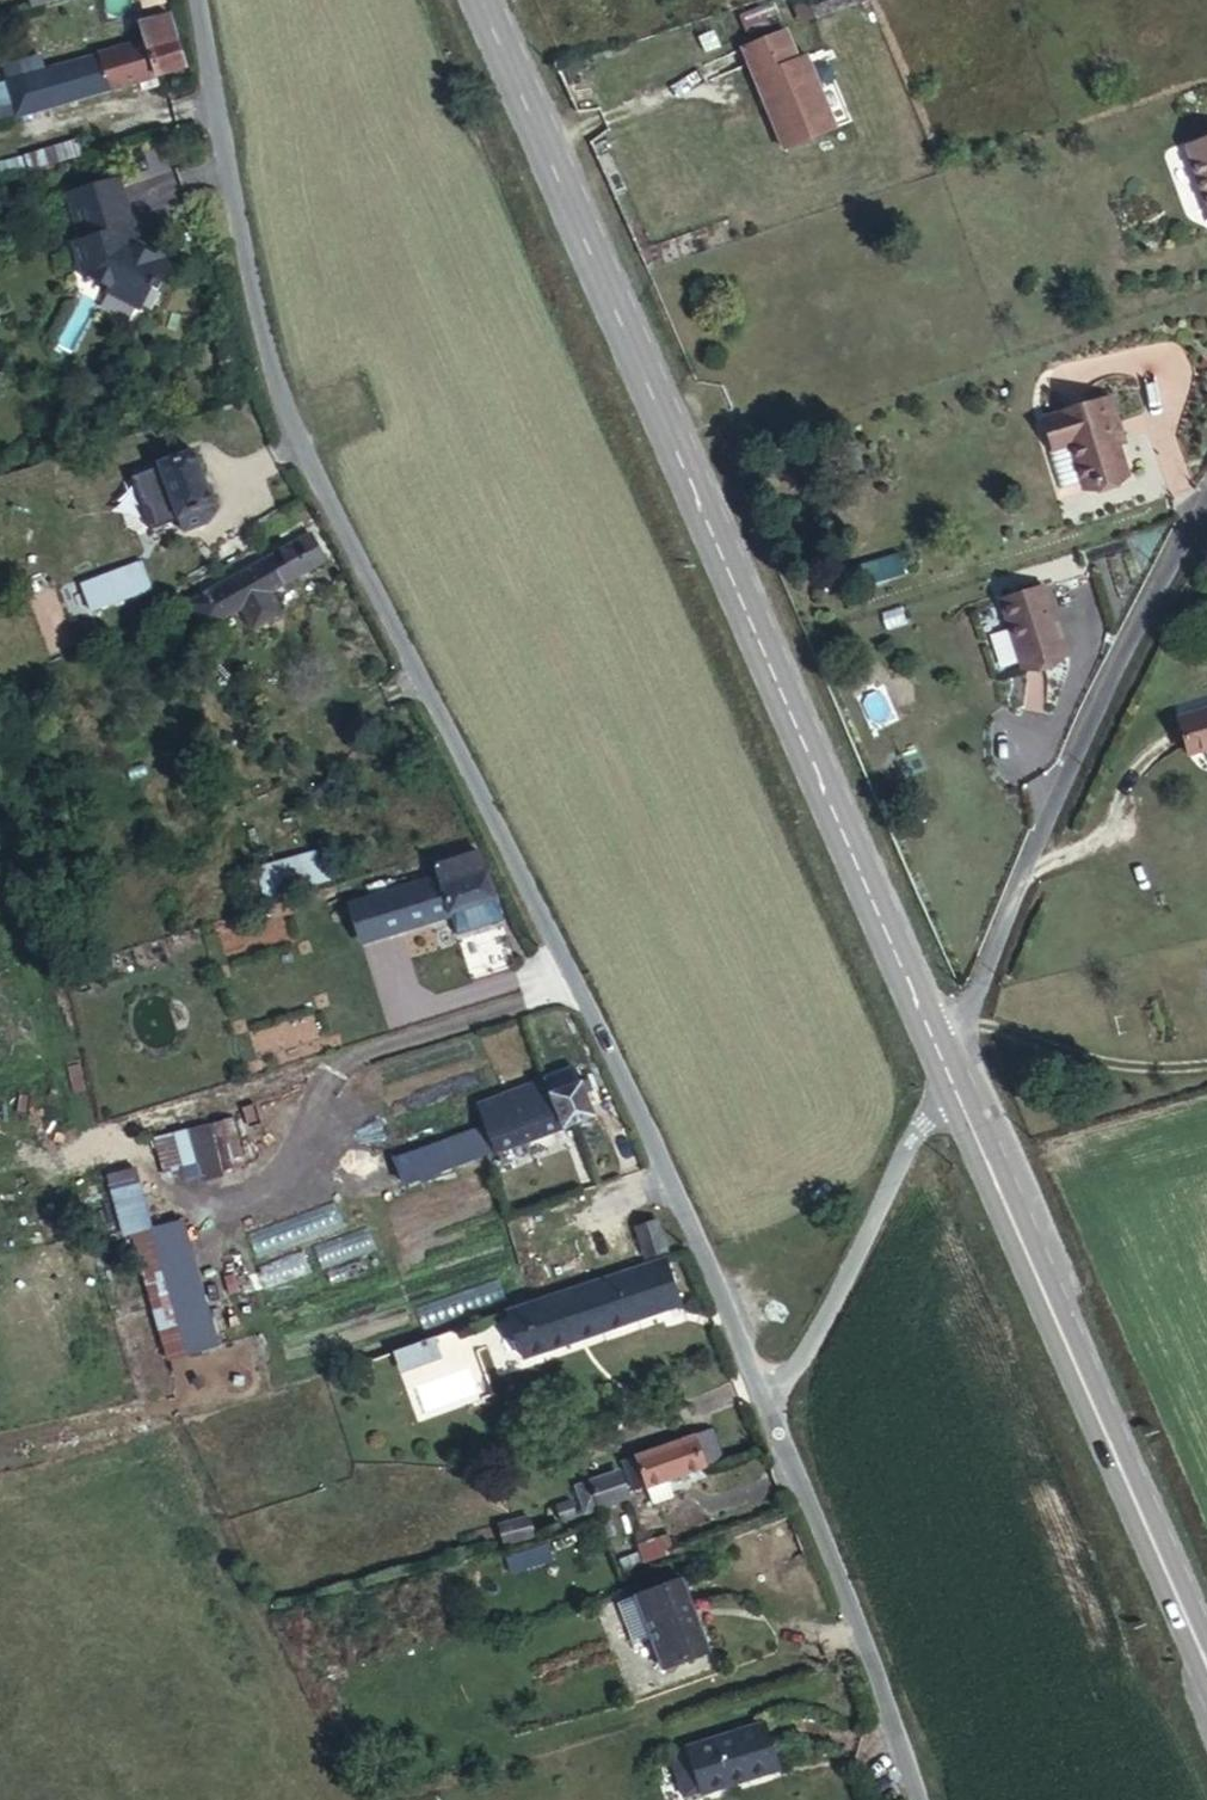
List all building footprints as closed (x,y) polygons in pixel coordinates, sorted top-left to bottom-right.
[(72,0),(24,0),(29,13),(72,0)] [(804,0),(766,0),(746,7),(766,66),(813,50),(801,17),(809,12),(804,0)] [(137,12),(142,34),(172,27),(166,7),(137,12)] [(172,27),(142,34),(143,40),(33,74),(45,114),(185,75),(172,27)] [(1178,98),(1206,176),(1206,87),(1178,98)] [(54,135),(111,119),(105,100),(47,116),(54,135)] [(31,168),(80,156),(76,141),(27,152),(31,168)] [(188,263),(161,249),(159,254),(143,246),(139,232),(148,229),(134,182),(82,198),(97,244),(89,246),(101,283),(106,279),(124,289),(122,294),(155,311),(166,289),(173,293),(188,263)] [(1134,437),(1109,364),(1054,385),(1059,413),(1078,409),(1091,452),(1134,437)] [(1070,449),(1048,453),(1056,501),(1078,497),(1070,449)] [(213,459),(179,466),(195,524),(229,512),(221,483),(218,480),(217,472),(213,459)] [(277,563),(291,585),(329,560),(316,539),(277,563)] [(1052,549),(1009,564),(1031,631),(1074,615),(1052,549)] [(142,559),(78,580),(89,612),(153,590),(142,559)] [(281,593),(291,585),(277,563),(213,602),(225,624),(244,613),(259,604),(263,614),(273,610),(286,604),(281,593)] [(225,624),(213,602),(194,613),(204,636),(225,624)] [(282,625),(273,610),(263,614),(259,604),(244,613),(256,640),(282,625)] [(293,619),(286,604),(273,610),(282,625),(293,619)] [(1184,711),(1195,751),(1206,748),(1206,704),(1184,711)] [(334,847),(267,862),(273,888),(339,876),(334,847)] [(460,932),(507,921),(492,855),(487,851),(444,861),(448,876),(378,892),(386,927),(456,911),(460,932)] [(386,927),(378,892),(359,896),(366,931),(386,927)] [(576,1074),(509,1089),(517,1109),(392,1147),(400,1181),(497,1158),(588,1131),(576,1074)] [(232,1118),(152,1136),(160,1172),(196,1164),(199,1177),(243,1167),(232,1118)] [(211,1348),(183,1224),(151,1231),(136,1166),(114,1171),(158,1360),(211,1348)] [(664,1228),(640,1235),(645,1262),(674,1255),(664,1228)] [(586,1286),(525,1306),(538,1356),(692,1314),(678,1264),(586,1286)] [(435,1338),(393,1348),(397,1368),(440,1359),(435,1338)] [(717,1458),(710,1426),(659,1445),(640,1450),(649,1477),(717,1458)] [(599,1462),(606,1491),(637,1481),(630,1455),(607,1463),(599,1462)] [(582,1479),(561,1486),(565,1503),(586,1498),(582,1479)] [(530,1516),(498,1522),(501,1541),(533,1536),(530,1516)] [(546,1541),(504,1556),(510,1574),(553,1559),(546,1541)] [(695,1567),(634,1584),(647,1631),(664,1626),(670,1648),(678,1653),(716,1642),(695,1567)] [(695,1744),(679,1748),(690,1789),(706,1784),(707,1787),(785,1766),(773,1720),(694,1741),(695,1744)]
